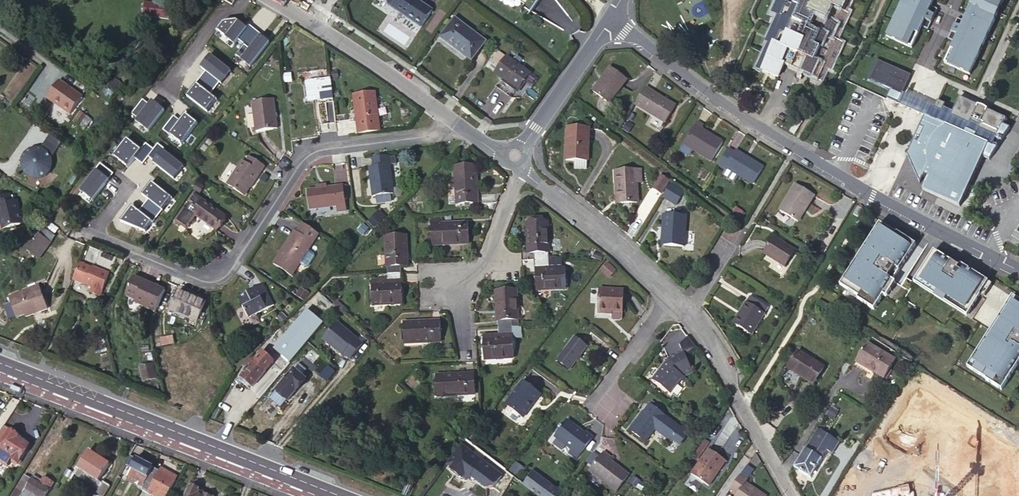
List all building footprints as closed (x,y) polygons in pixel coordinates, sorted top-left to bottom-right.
[(387,2),(391,6),(391,7),(417,26),(429,9),(416,0),(386,0),(387,2)] [(523,6),(519,11),(521,13),(522,10),(521,10),(522,9),(528,12),(526,16),(528,13),(537,0),(515,0),(523,6)] [(777,77),(783,64),(821,80),(827,66),(830,68),(841,41),(836,38),(847,11),(844,10),(848,0),(774,0),(769,11),(775,14),(764,40),(767,42),(756,68),(777,77)] [(898,8),(902,10),(899,16),(895,14),(888,29),(892,31),(889,36),(885,35),(885,36),(911,48),(920,28),(917,26),(920,20),(929,24),(936,10),(927,6),(929,0),(902,0),(898,8)] [(932,1),(931,0),(929,0),(927,6),(936,10),(939,4),(932,1)] [(965,16),(969,18),(966,25),(956,20),(949,34),(959,39),(956,45),(953,44),(943,63),(969,76),(969,74),(965,72),(968,67),(972,69),(979,54),(975,52),(977,47),(981,49),(997,14),(994,12),(996,7),(999,9),(1001,6),(997,5),(999,0),(973,0),(965,16)] [(163,19),(164,6),(144,4),(143,17),(163,19)] [(959,13),(956,20),(966,25),(969,18),(965,16),(959,13)] [(484,41),(453,18),(440,37),(471,59),(484,41)] [(245,27),(234,19),(221,21),(214,30),(215,30),(232,43),(231,43),(232,44),(245,27)] [(926,31),(929,24),(920,20),(917,26),(920,28),(926,31)] [(959,39),(949,34),(946,40),(953,44),(956,45),(959,39)] [(267,42),(258,35),(248,48),(242,43),(233,55),(234,54),(248,65),(248,66),(267,42)] [(229,70),(208,54),(199,66),(220,83),(220,82),(219,82),(228,70),(229,71),(229,70)] [(529,74),(507,57),(494,73),(501,78),(504,80),(505,79),(517,88),(516,89),(517,90),(529,74)] [(890,87),(901,92),(910,74),(875,58),(869,70),(873,79),(890,87)] [(601,81),(611,67),(609,66),(599,80),(601,81)] [(625,77),(611,67),(601,81),(599,80),(591,90),(608,102),(625,77)] [(332,97),(329,76),(305,79),(307,97),(317,96),(317,99),(332,97)] [(501,78),(494,88),(509,100),(517,90),(516,89),(517,88),(505,79),(504,80),(501,78)] [(81,95),(58,79),(45,97),(69,113),(81,95)] [(307,97),(305,79),(302,80),(304,100),(317,99),(317,96),(307,97)] [(215,99),(194,82),(185,95),(205,111),(206,111),(205,110),(214,99),(215,99)] [(933,107),(901,92),(890,87),(885,98),(922,115),(923,114),(928,116),(933,107)] [(642,89),(634,103),(665,122),(675,105),(651,90),(649,93),(642,89)] [(372,93),(351,95),(356,133),(377,130),(372,93)] [(1001,141),(1001,140),(1009,128),(1002,124),(1004,118),(986,109),(979,124),(970,119),(977,105),(958,96),(951,111),(943,107),(944,104),(936,100),(933,107),(928,116),(923,114),(922,115),(913,135),(923,139),(921,144),(911,139),(905,153),(918,182),(922,173),(927,176),(921,188),(959,206),(982,155),(989,159),(997,146),(999,145),(1000,144),(1001,142),(1001,141)] [(272,98),(251,101),(256,131),(277,128),(272,98)] [(146,130),(146,131),(163,110),(150,100),(134,121),(135,120),(146,129),(146,130)] [(977,105),(970,119),(979,124),(986,109),(985,108),(983,107),(981,106),(979,105),(977,105)] [(89,119),(80,112),(73,121),(83,128),(89,119)] [(196,123),(183,113),(167,134),(168,133),(180,142),(179,143),(180,144),(196,123)] [(625,122),(621,128),(626,132),(630,126),(625,122)] [(702,125),(696,122),(683,143),(693,150),(710,160),(722,141),(701,128),(702,125)] [(588,126),(576,126),(566,126),(565,144),(566,144),(566,160),(574,160),(574,167),(587,167),(588,126)] [(62,143),(50,134),(39,150),(35,150),(29,152),(24,157),(22,163),(23,169),(26,175),(31,179),(37,181),(43,180),(49,176),(52,170),(53,164),(51,158),(62,143)] [(913,135),(911,139),(921,144),(923,139),(913,135)] [(138,147),(125,137),(109,158),(109,159),(110,158),(121,167),(121,168),(138,147)] [(680,149),(680,152),(687,156),(689,155),(693,150),(683,143),(680,149)] [(733,152),(727,148),(717,165),(723,169),(725,166),(752,183),(763,166),(735,149),(733,152)] [(181,166),(161,150),(151,162),(172,179),(172,178),(171,178),(180,166),(181,167),(181,166)] [(385,155),(370,157),(371,166),(366,167),(370,196),(390,193),(385,155)] [(264,165),(250,156),(245,162),(243,161),(242,160),(226,183),(242,194),(250,183),(252,183),(264,165)] [(475,166),(455,166),(456,203),(476,202),(475,166)] [(107,179),(94,169),(78,190),(79,189),(90,199),(90,200),(107,179)] [(636,177),(640,177),(640,169),(614,171),(615,182),(618,182),(619,203),(637,202),(636,183),(636,177)] [(666,179),(658,174),(651,187),(659,192),(666,179)] [(170,198),(150,181),(140,194),(161,210),(160,209),(169,198),(170,198)] [(191,187),(197,192),(201,187),(195,182),(191,187)] [(671,184),(662,196),(674,204),(683,193),(671,184)] [(812,194),(795,184),(779,210),(796,221),(812,194)] [(339,186),(324,188),(313,189),(305,190),(308,209),(334,206),(335,212),(343,210),(339,186)] [(192,193),(187,201),(190,204),(186,210),(182,207),(173,221),(185,228),(194,215),(214,229),(224,216),(201,200),(192,193)] [(0,197),(0,215),(4,228),(23,222),(17,201),(11,202),(9,195),(0,197)] [(130,205),(117,221),(140,235),(139,234),(150,221),(150,222),(151,221),(130,205)] [(863,209),(858,206),(853,214),(858,217),(863,209)] [(369,222),(375,228),(385,218),(379,211),(369,222)] [(685,215),(663,214),(661,245),(683,246),(685,215)] [(440,220),(430,220),(431,244),(468,242),(467,222),(441,223),(440,220)] [(534,259),(547,259),(546,221),(527,222),(528,253),(534,252),(534,259)] [(316,233),(300,222),(294,231),(293,230),(270,264),(288,277),(316,233)] [(882,225),(879,223),(840,286),(843,288),(882,225)] [(915,245),(896,233),(895,234),(882,225),(843,288),(858,297),(857,299),(874,310),(883,296),(887,289),(890,291),(895,283),(892,281),(915,245)] [(48,243),(37,236),(25,251),(37,259),(48,243)] [(387,267),(387,273),(401,273),(401,266),(406,266),(404,236),(385,237),(386,268),(387,267)] [(793,250),(773,238),(764,253),(784,265),(793,250)] [(115,257),(98,250),(92,264),(109,271),(115,257)] [(964,267),(960,273),(957,271),(958,268),(950,263),(951,262),(934,251),(933,251),(915,279),(968,312),(969,313),(979,296),(987,282),(964,267)] [(96,269),(79,262),(72,280),(81,283),(82,282),(96,288),(94,293),(100,295),(108,274),(96,268),(96,269)] [(606,262),(601,268),(608,276),(614,270),(606,262)] [(565,268),(534,269),(535,289),(566,287),(565,268)] [(401,273),(387,273),(387,278),(377,279),(377,284),(371,285),(371,304),(401,303),(401,273)] [(152,312),(162,290),(137,278),(133,276),(130,275),(121,294),(132,300),(138,302),(137,305),(152,312)] [(913,283),(905,278),(901,285),(898,286),(893,293),(910,304),(916,294),(909,289),(913,283)] [(913,283),(966,317),(969,313),(968,312),(915,279),(913,283)] [(991,284),(987,282),(979,296),(982,298),(991,284)] [(249,294),(263,287),(261,284),(247,291),(249,294)] [(38,286),(8,296),(16,317),(33,311),(32,309),(37,308),(38,312),(47,309),(38,286)] [(271,305),(263,287),(249,294),(247,291),(236,297),(246,318),(271,305)] [(611,318),(612,320),(619,321),(621,319),(622,290),(599,288),(598,311),(611,312),(611,318)] [(512,327),(518,327),(516,289),(496,290),(498,328),(512,327)] [(204,301),(178,290),(169,310),(196,321),(204,301)] [(766,307),(749,296),(732,323),(750,334),(766,307)] [(1012,296),(966,367),(970,370),(970,369),(1015,299),(1012,296)] [(1015,299),(970,369),(970,370),(985,379),(984,380),(1000,390),(1018,361),(1018,301),(1015,299)] [(339,303),(334,307),(335,308),(340,312),(344,308),(339,303)] [(290,362),(322,323),(307,310),(274,348),(290,362)] [(439,321),(402,323),(404,342),(440,340),(439,321)] [(336,322),(322,338),(342,354),(343,353),(350,359),(362,344),(336,322)] [(567,369),(576,359),(579,356),(586,347),(574,337),(555,360),(567,369)] [(514,357),(513,338),(482,339),(483,358),(514,357)] [(893,361),(866,345),(857,361),(883,377),(893,361)] [(823,367),(797,351),(787,368),(813,384),(823,367)] [(246,370),(240,377),(250,386),(251,386),(273,361),(262,352),(253,362),(250,359),(243,368),(246,370)] [(685,353),(669,360),(670,363),(666,368),(665,366),(653,381),(671,394),(681,382),(683,380),(695,374),(685,353)] [(327,366),(319,376),(324,381),(333,371),(327,366)] [(304,379),(292,369),(275,390),(286,400),(304,379)] [(472,373),(436,375),(437,396),(474,393),(472,373)] [(165,376),(155,381),(162,394),(172,389),(165,376)] [(206,376),(197,378),(201,395),(210,392),(206,376)] [(250,386),(240,377),(238,379),(248,388),(250,386)] [(539,394),(521,380),(503,402),(521,417),(539,394)] [(279,409),(286,400),(275,390),(267,399),(279,409)] [(679,429),(649,406),(629,431),(644,443),(654,431),(667,441),(670,440),(679,429)] [(581,436),(564,423),(551,439),(568,452),(566,456),(572,461),(589,441),(582,435),(581,436)] [(679,429),(670,440),(675,444),(687,429),(682,425),(679,429)] [(18,439),(20,436),(4,426),(0,431),(0,460),(8,465),(14,456),(20,460),(29,446),(18,439)] [(823,435),(816,431),(805,450),(819,458),(827,444),(821,440),(823,435)] [(474,434),(468,441),(476,446),(481,440),(474,434)] [(913,473),(926,450),(897,434),(884,456),(913,473)] [(459,447),(445,465),(450,469),(449,470),(462,478),(463,477),(467,480),(471,475),(474,476),(475,479),(486,487),(494,486),(501,475),(459,447)] [(724,460),(707,448),(690,474),(708,485),(712,477),(711,477),(713,473),(715,474),(724,460)] [(805,450),(794,468),(810,477),(820,459),(819,458),(805,450)] [(100,480),(110,465),(89,451),(78,467),(100,480)] [(153,468),(130,455),(125,465),(131,469),(129,472),(139,478),(138,481),(144,484),(153,468)] [(606,460),(600,455),(585,474),(611,495),(624,478),(604,462),(606,460)] [(161,472),(153,468),(144,484),(141,489),(154,495),(167,495),(176,480),(161,472)] [(74,474),(67,469),(64,474),(71,479),(74,474)] [(178,477),(163,469),(161,472),(176,480),(178,477)] [(560,493),(532,472),(524,484),(541,495),(558,495),(560,493)] [(729,489),(736,493),(734,495),(765,495),(758,491),(756,493),(742,485),(744,482),(745,479),(738,474),(729,489)] [(33,480),(25,475),(12,495),(23,495),(33,480)] [(53,483),(44,477),(42,480),(36,476),(33,480),(23,495),(45,495),(53,483)] [(110,487),(103,482),(100,486),(92,481),(89,485),(87,484),(85,487),(99,495),(104,495),(110,487)] [(758,491),(744,482),(742,485),(756,493),(758,491)] [(199,491),(189,487),(188,490),(186,489),(183,495),(186,495),(210,495),(199,491)]
